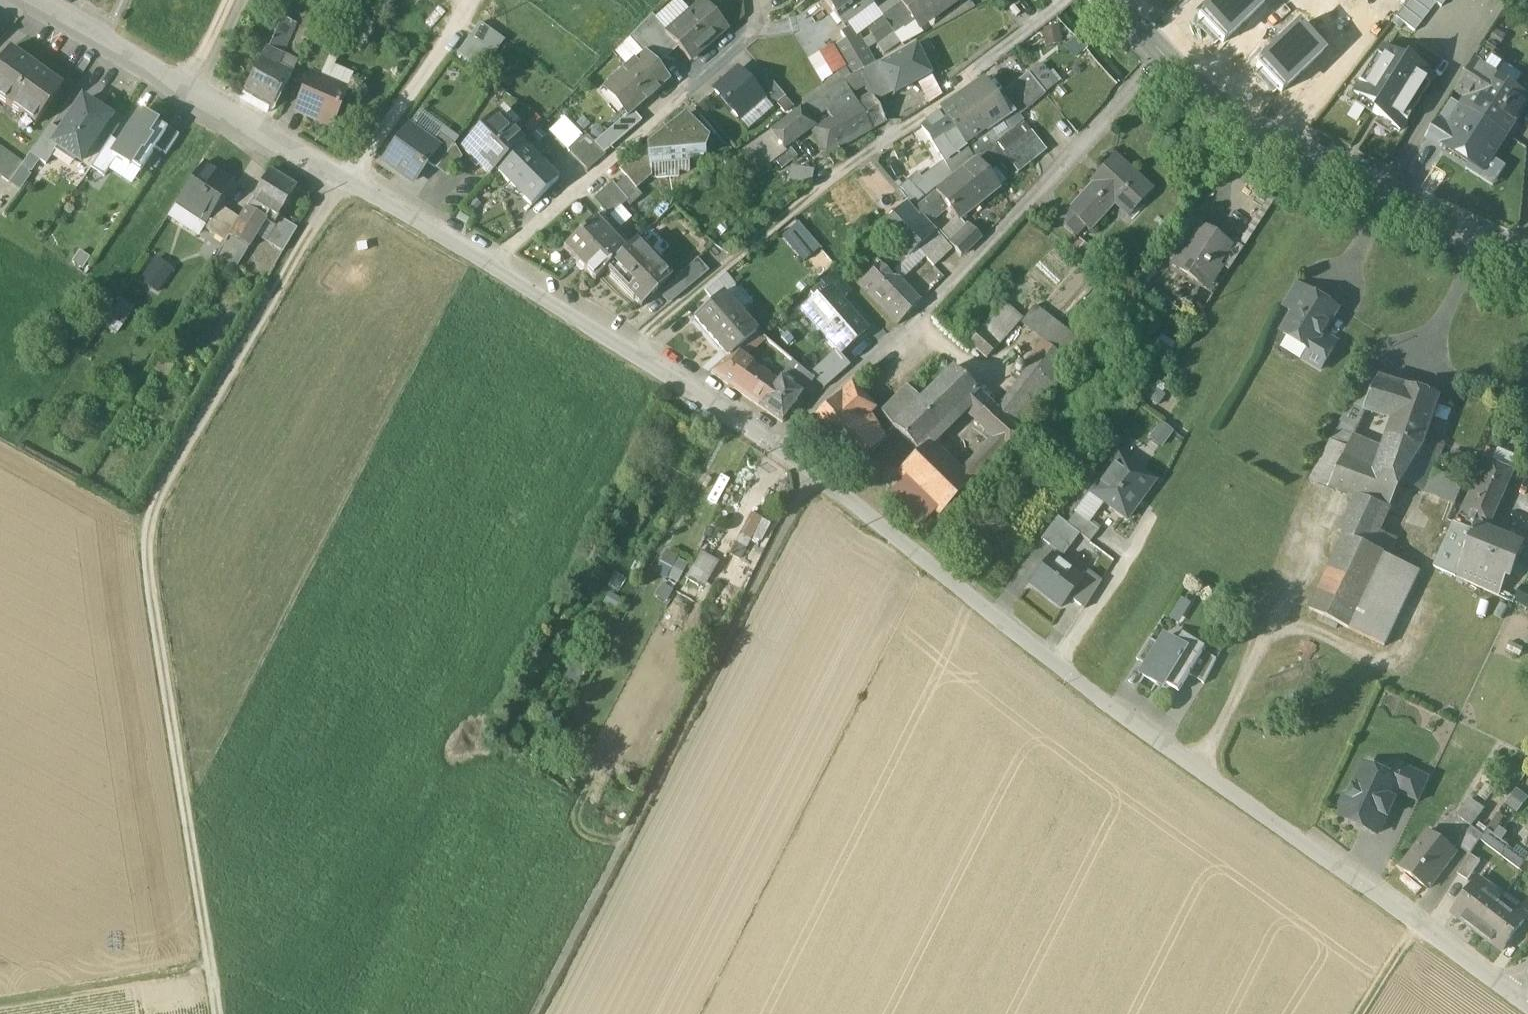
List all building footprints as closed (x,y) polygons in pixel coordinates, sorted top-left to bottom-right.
[(666,20),(683,10),(677,0),(674,0),(659,9),(666,20)] [(844,26),(874,4),(871,0),(825,0),(844,26)] [(900,3),(914,22),(917,26),(935,12),(938,16),(958,1),(957,0),(898,0),(900,3)] [(1198,18),(1223,44),(1265,4),(1261,0),(1217,0),(1198,18)] [(1410,0),(1402,9),(1422,24),(1429,14),(1410,0)] [(1429,14),(1436,5),(1429,0),(1410,0),(1429,14)] [(1436,5),(1441,9),(1448,0),(1429,0),(1436,5)] [(900,3),(891,10),(904,27),(905,29),(914,22),(900,3)] [(724,31),(700,4),(668,33),(667,34),(678,47),(691,61),(724,31)] [(323,16),(296,5),(288,22),(296,26),(315,35),(323,16)] [(1422,24),(1402,9),(1395,19),(1414,33),(1422,24)] [(904,27),(891,10),(881,17),(882,19),(892,32),(894,34),(904,27)] [(668,33),(652,15),(639,28),(667,56),(678,47),(667,34),(668,33)] [(882,19),(869,28),(877,42),(892,32),(882,19)] [(282,20),(266,53),(280,60),(288,44),(296,26),(288,22),(282,20)] [(475,22),(455,55),(482,71),(502,37),(475,22)] [(1057,25),(1042,28),(1046,43),(1060,40),(1057,25)] [(315,35),(296,26),(288,44),(308,53),(313,40),(315,35)] [(875,64),(851,26),(846,29),(841,33),(846,42),(863,70),(875,64)] [(1256,67),(1281,93),(1323,53),(1298,27),(1256,67)] [(667,56),(639,28),(630,37),(644,53),(656,66),(667,56)] [(926,39),(916,44),(917,46),(922,57),(932,52),(926,39)] [(333,48),(313,40),(308,53),(296,81),(307,86),(311,76),(320,80),(333,48)] [(863,70),(846,42),(836,48),(852,76),(859,72),(863,70)] [(922,57),(917,46),(880,66),(894,94),(931,75),(922,57)] [(11,48),(0,63),(0,100),(35,126),(63,87),(11,48)] [(1405,62),(1382,48),(1376,57),(1375,56),(1358,85),(1359,85),(1353,95),(1382,113),(1377,120),(1399,133),(1405,124),(1406,124),(1429,88),(1428,87),(1434,78),(1406,61),(1405,62)] [(271,108),(293,66),(280,60),(266,53),(264,58),(255,75),(246,94),(271,108)] [(644,53),(608,85),(631,111),(668,79),(656,66),(644,53)] [(1492,73),(1476,63),(1460,90),(1475,99),(1492,73)] [(1042,64),(1029,74),(1044,93),(1057,83),(1042,64)] [(738,70),(714,91),(738,119),(763,98),(751,85),(738,70)] [(852,76),(843,81),(852,94),(856,91),(857,87),(865,82),(859,72),(852,76)] [(1028,73),(1000,96),(1007,105),(1018,117),(1045,95),(1044,93),(1029,74),(1028,73)] [(1492,73),(1475,99),(1468,110),(1508,135),(1527,103),(1527,96),(1492,73)] [(782,93),(765,74),(751,85),(763,98),(769,105),(782,93)] [(320,80),(311,76),(307,86),(296,112),(331,127),(346,91),(320,80)] [(872,130),(859,105),(852,94),(843,81),(818,97),(834,121),(837,120),(839,124),(815,135),(826,156),(872,130)] [(963,144),(978,133),(984,142),(969,154),(972,159),(996,143),(1012,131),(997,114),(997,113),(990,104),(984,108),(972,91),(942,111),(963,144)] [(886,122),(872,97),(859,105),(872,130),(886,122)] [(57,150),(80,164),(110,118),(84,100),(62,134),(53,147),(57,150)] [(1018,117),(1007,105),(997,113),(997,114),(1012,131),(1023,122),(1018,117)] [(1508,135),(1468,110),(1467,112),(1459,107),(1448,124),(1446,122),(1438,122),(1454,133),(1444,147),(1484,173),(1508,135)] [(963,144),(942,111),(922,126),(952,174),(973,160),(972,159),(969,154),(963,144)] [(115,160),(139,176),(157,149),(169,130),(143,112),(121,146),(113,158),(115,160)] [(801,112),(774,133),(784,147),(812,126),(801,112)] [(496,115),(462,149),(490,177),(496,172),(523,145),(524,143),(496,115)] [(685,115),(666,132),(663,128),(654,135),(657,139),(648,148),(647,146),(640,152),(641,153),(621,171),(636,187),(646,179),(679,176),(679,172),(689,171),(688,159),(703,157),(703,150),(707,140),(685,115)] [(564,119),(550,132),(565,148),(579,135),(564,119)] [(1454,133),(1438,122),(1429,137),(1444,147),(1454,133)] [(1024,123),(963,172),(985,200),(999,188),(988,174),(995,168),(1000,165),(1007,174),(1014,168),(1018,174),(1046,152),(1024,123)] [(31,158),(46,168),(57,150),(53,147),(62,134),(51,126),(31,158)] [(407,128),(384,161),(413,182),(427,163),(437,149),(431,145),(407,128)] [(157,149),(166,156),(179,136),(169,130),(157,149)] [(454,145),(439,134),(431,145),(437,149),(427,163),(436,170),(454,145)] [(605,155),(584,134),(566,151),(587,172),(605,155)] [(91,169),(104,177),(115,160),(113,158),(121,146),(110,139),(91,169)] [(523,145),(496,172),(531,207),(558,180),(523,145)] [(21,190),(34,172),(0,148),(0,175),(21,190)] [(791,149),(777,161),(783,169),(797,157),(791,149)] [(1152,192),(1114,156),(1089,183),(1092,185),(1068,211),(1085,227),(1084,228),(1089,232),(1119,200),(1133,213),(1152,192)] [(235,183),(205,163),(178,203),(206,221),(209,223),(220,206),(235,183)] [(995,168),(988,174),(999,188),(1007,182),(995,168)] [(297,190),(269,172),(241,220),(229,238),(248,249),(255,238),(265,222),(273,227),(279,218),(297,190)] [(958,221),(985,200),(963,172),(948,184),(947,184),(936,193),(946,206),(958,221)] [(926,179),(915,187),(924,197),(943,181),(939,175),(929,183),(926,179)] [(642,196),(626,178),(615,187),(628,201),(631,205),(642,196)] [(908,180),(897,189),(913,207),(924,197),(915,187),(908,180)] [(612,183),(593,200),(609,218),(628,201),(615,187),(612,183)] [(936,193),(923,203),(924,204),(914,212),(911,215),(922,226),(922,225),(946,206),(936,193)] [(907,203),(877,229),(885,238),(887,236),(908,258),(916,250),(931,236),(931,235),(922,225),(922,226),(911,215),(914,212),(907,203)] [(229,238),(241,220),(220,206),(209,223),(206,221),(201,228),(226,244),(229,238)] [(1068,211),(1066,209),(1056,219),(1075,237),(1084,228),(1085,227),(1068,211)] [(296,229),(279,218),(273,227),(265,222),(255,238),(282,253),(296,229)] [(595,219),(563,249),(594,281),(605,271),(626,251),(595,219)] [(799,263),(819,250),(799,221),(780,234),(799,263)] [(968,230),(965,226),(948,243),(961,256),(981,237),(971,228),(970,228),(968,230)] [(1229,246),(1199,227),(1172,267),(1198,284),(1208,269),(1213,272),(1218,265),(1230,247),(1229,246)] [(952,249),(935,232),(931,235),(931,236),(916,250),(923,258),(933,268),(952,249)] [(237,269),(248,249),(229,238),(226,244),(218,258),(237,269)] [(626,251),(605,271),(641,308),(671,279),(635,242),(626,251)] [(1230,247),(1218,265),(1228,271),(1242,250),(1231,242),(1229,246),(1230,247)] [(905,261),(891,247),(875,263),(878,266),(896,284),(923,258),(916,250),(908,258),(905,261)] [(694,257),(657,295),(669,306),(706,268),(694,257)] [(142,285),(154,292),(169,269),(156,261),(142,285)] [(896,284),(878,266),(859,285),(897,325),(917,306),(896,284)] [(849,292),(833,273),(822,283),(828,289),(830,288),(840,300),(849,292)] [(724,274),(703,292),(713,303),(721,297),(722,298),(734,287),(724,274)] [(1298,287),(1286,307),(1296,314),(1309,293),(1298,287)] [(840,300),(830,288),(828,289),(802,312),(839,354),(866,330),(840,300)] [(1296,314),(1284,334),(1311,351),(1312,352),(1323,335),(1338,310),(1309,293),(1296,314)] [(722,298),(721,297),(713,303),(694,319),(728,358),(735,353),(755,336),(722,298)] [(119,299),(105,325),(119,332),(133,307),(119,299)] [(1071,364),(1085,344),(1035,306),(1021,325),(1046,345),(1071,364)] [(998,347),(981,330),(970,342),(987,359),(998,347)] [(793,363),(757,333),(755,336),(735,353),(743,359),(754,344),(773,360),(788,370),(793,363)] [(1338,344),(1323,335),(1312,352),(1311,351),(1305,361),(1321,371),(1338,344)] [(1047,347),(998,411),(1021,432),(1071,364),(1046,345),(1046,346),(1047,347)] [(743,359),(735,353),(728,358),(711,373),(760,408),(778,384),(743,359)] [(788,370),(778,384),(760,408),(782,424),(815,381),(793,363),(788,370)] [(1142,373),(1126,392),(1135,400),(1147,386),(1151,390),(1160,378),(1143,364),(1139,370),(1142,373)] [(922,400),(918,403),(941,427),(962,407),(978,391),(953,367),(922,400)] [(1396,385),(1380,380),(1373,395),(1366,410),(1385,417),(1396,385)] [(851,384),(806,426),(851,474),(884,442),(869,415),(875,409),(851,384)] [(907,386),(882,412),(895,428),(918,403),(922,400),(907,386)] [(1359,387),(1331,442),(1348,450),(1366,410),(1373,395),(1359,387)] [(1441,401),(1408,389),(1391,438),(1424,448),(1428,435),(1441,401)] [(998,411),(978,391),(962,407),(995,438),(1005,448),(1021,432),(998,411)] [(918,450),(941,427),(918,403),(895,428),(918,450)] [(1158,446),(1170,432),(1161,424),(1149,438),(1158,446)] [(1444,445),(1428,435),(1424,448),(1439,457),(1444,445)] [(995,438),(952,484),(962,493),(1005,448),(995,438)] [(1391,438),(1380,467),(1360,460),(1346,494),(1357,499),(1388,512),(1400,487),(1403,482),(1424,448),(1391,438)] [(1348,450),(1331,442),(1311,480),(1330,488),(1348,450)] [(1439,457),(1424,448),(1403,482),(1424,491),(1439,457)] [(952,484),(920,453),(900,475),(942,515),(962,493),(952,484)] [(1458,481),(1436,473),(1427,492),(1456,505),(1464,486),(1468,487),(1481,457),(1477,456),(1471,454),(1458,481)] [(1155,482),(1118,455),(1089,494),(1102,504),(1126,521),(1155,482)] [(1485,461),(1461,514),(1487,525),(1486,526),(1492,529),(1495,522),(1489,520),(1511,472),(1485,461)] [(730,480),(713,471),(699,497),(715,506),(730,480)] [(1102,504),(1089,494),(1075,514),(1088,523),(1102,504)] [(1388,512),(1357,499),(1340,534),(1345,537),(1371,549),(1377,536),(1388,512)] [(763,517),(751,511),(741,530),(753,536),(763,517)] [(1088,523),(1075,514),(1067,525),(1079,535),(1089,542),(1098,531),(1088,523)] [(1487,525),(1461,514),(1456,524),(1475,531),(1477,527),(1485,530),(1486,526),(1487,525)] [(1057,518),(1041,540),(1062,557),(1079,535),(1067,525),(1057,518)] [(1456,524),(1455,523),(1435,567),(1457,578),(1465,559),(1464,558),(1474,534),(1473,534),(1474,532),(1475,532),(1475,531),(1456,524)] [(1485,530),(1477,527),(1475,531),(1475,532),(1474,532),(1473,534),(1474,534),(1464,558),(1465,559),(1510,577),(1522,545),(1485,530)] [(739,535),(734,545),(744,549),(749,540),(739,535)] [(1390,542),(1377,536),(1371,549),(1384,555),(1390,542)] [(1345,537),(1309,612),(1348,630),(1383,558),(1384,555),(1371,549),(1345,537)] [(734,545),(730,552),(739,557),(742,549),(734,545)] [(663,551),(654,574),(678,582),(686,559),(663,551)] [(684,583),(695,590),(698,585),(704,587),(718,562),(702,553),(684,583)] [(1081,579),(1050,556),(1029,584),(1060,608),(1068,598),(1082,580),(1081,579)] [(1383,558),(1348,630),(1384,648),(1419,575),(1383,558)] [(725,562),(722,572),(741,578),(744,568),(725,562)] [(1087,572),(1081,579),(1082,580),(1068,598),(1084,610),(1101,583),(1087,572)] [(1207,650),(1185,636),(1179,645),(1167,638),(1161,646),(1148,667),(1143,676),(1158,685),(1160,681),(1180,694),(1191,676),(1205,653),(1207,650)] [(1151,640),(1138,661),(1148,667),(1161,646),(1151,640)] [(1205,653),(1191,676),(1205,685),(1217,660),(1205,653)] [(1429,778),(1402,766),(1396,781),(1402,783),(1398,793),(1419,802),(1429,778)] [(1379,782),(1360,773),(1350,796),(1345,797),(1341,806),(1343,811),(1340,817),(1379,834),(1386,817),(1388,818),(1396,801),(1394,800),(1398,793),(1402,783),(1396,781),(1383,775),(1379,782)] [(1518,809),(1527,795),(1514,787),(1506,802),(1518,809)] [(1485,810),(1470,800),(1458,817),(1473,827),(1485,810)] [(1527,858),(1527,852),(1497,825),(1485,838),(1519,868),(1527,858)] [(1473,827),(1458,847),(1470,857),(1484,836),(1473,827)] [(1430,833),(1402,869),(1429,890),(1456,853),(1430,833)] [(1471,856),(1458,875),(1468,882),(1481,863),(1471,856)] [(1479,880),(1453,913),(1478,932),(1497,907),(1483,896),(1489,888),(1479,880)] [(1497,907),(1478,932),(1503,951),(1527,918),(1517,910),(1511,917),(1497,907)]
